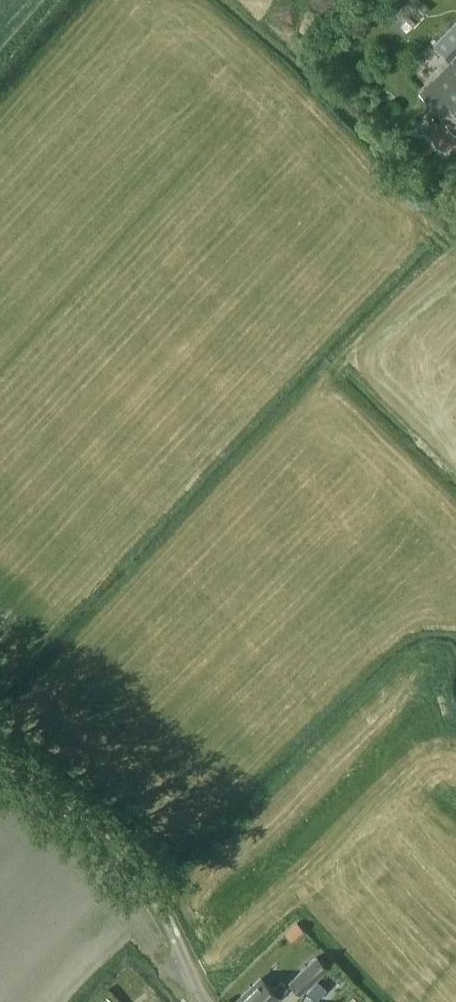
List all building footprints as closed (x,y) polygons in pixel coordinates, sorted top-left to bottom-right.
[(435,42),(449,57),(455,51),(455,23),(435,42)] [(421,96),(443,118),(438,123),(434,119),(424,130),(446,151),(455,141),(455,61),(421,96)] [(327,969),(315,956),(289,981),(301,993),(327,969)] [(288,989),(281,981),(272,989),(261,978),(235,1001),(274,1001),(288,989)] [(318,980),(306,992),(317,1001),(328,989),(318,980)]
